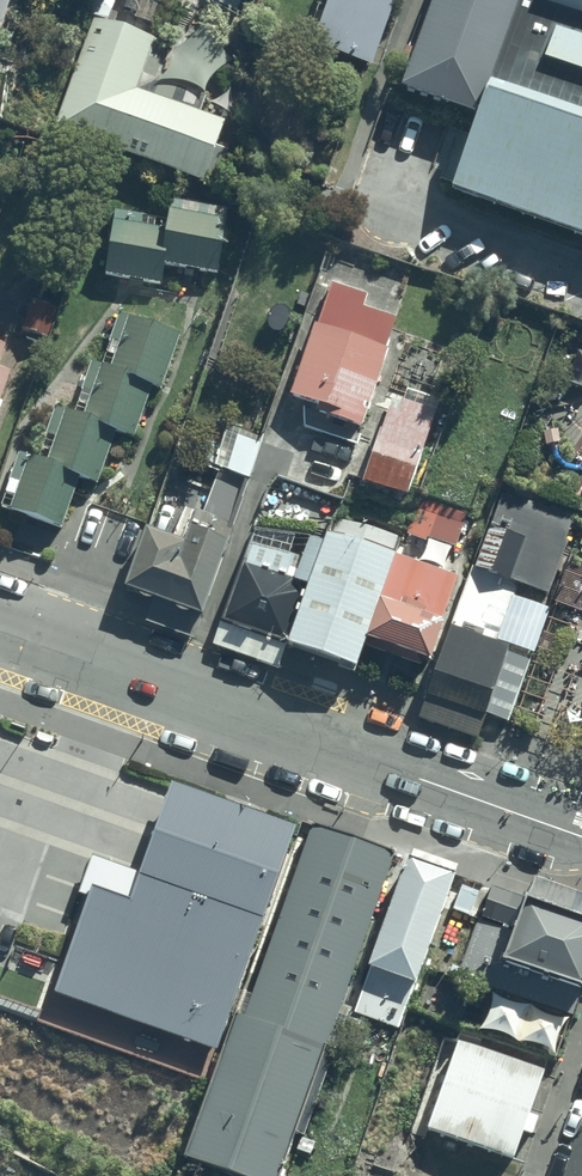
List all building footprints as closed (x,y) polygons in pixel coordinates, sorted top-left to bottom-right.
[(298,60),(367,85),(397,0),(319,0),(298,60)] [(405,84),(481,112),(521,0),(435,0),(405,84)] [(481,112),(455,185),(581,230),(581,0),(521,0),(481,112)] [(96,15),(57,122),(198,176),(219,118),(134,87),(153,35),(96,15)] [(168,223),(114,215),(106,267),(179,278),(181,262),(220,268),(228,213),(171,204),(168,223)] [(59,305),(33,295),(20,331),(46,340),(59,305)] [(388,333),(315,306),(274,420),(347,446),(388,333)] [(53,533),(74,474),(98,482),(115,433),(126,437),(144,387),(164,394),(184,338),(134,320),(116,370),(98,363),(79,415),(59,408),(42,455),(30,451),(6,516),(53,533)] [(0,348),(0,398),(16,354),(0,348)] [(427,434),(378,416),(350,494),(399,512),(427,434)] [(574,516),(498,501),(469,583),(529,604),(540,608),(556,614),(580,555),(574,516)] [(405,537),(335,512),(317,561),(288,645),(358,669),(367,644),(399,553),(405,537)] [(184,543),(147,531),(127,589),(162,600),(201,614),(225,541),(188,529),(184,543)] [(285,550),(252,538),(222,621),(256,634),(288,645),(317,561),(285,550)] [(461,574),(399,553),(367,644),(433,667),(461,574)] [(529,604),(469,583),(447,641),(507,662),(529,604)] [(535,669),(556,614),(540,608),(529,604),(507,662),(489,709),(488,713),(500,719),(514,724),(535,669)] [(477,652),(447,641),(429,693),(488,713),(489,709),(507,662),(477,652)] [(0,712),(0,1006),(208,1082),(303,821),(0,712)] [(397,856),(316,828),(246,1019),(238,1016),(186,1159),(234,1175),(286,1175),(397,856)] [(455,879),(408,862),(353,1016),(399,1032),(455,879)] [(514,932),(526,901),(493,888),(480,920),(514,932)] [(526,901),(514,932),(480,920),(456,979),(576,1023),(581,1006),(581,922),(526,901)] [(546,1070),(459,1039),(426,1128),(515,1160),(526,1130),(532,1132),(538,1115),(531,1112),(546,1070)]
